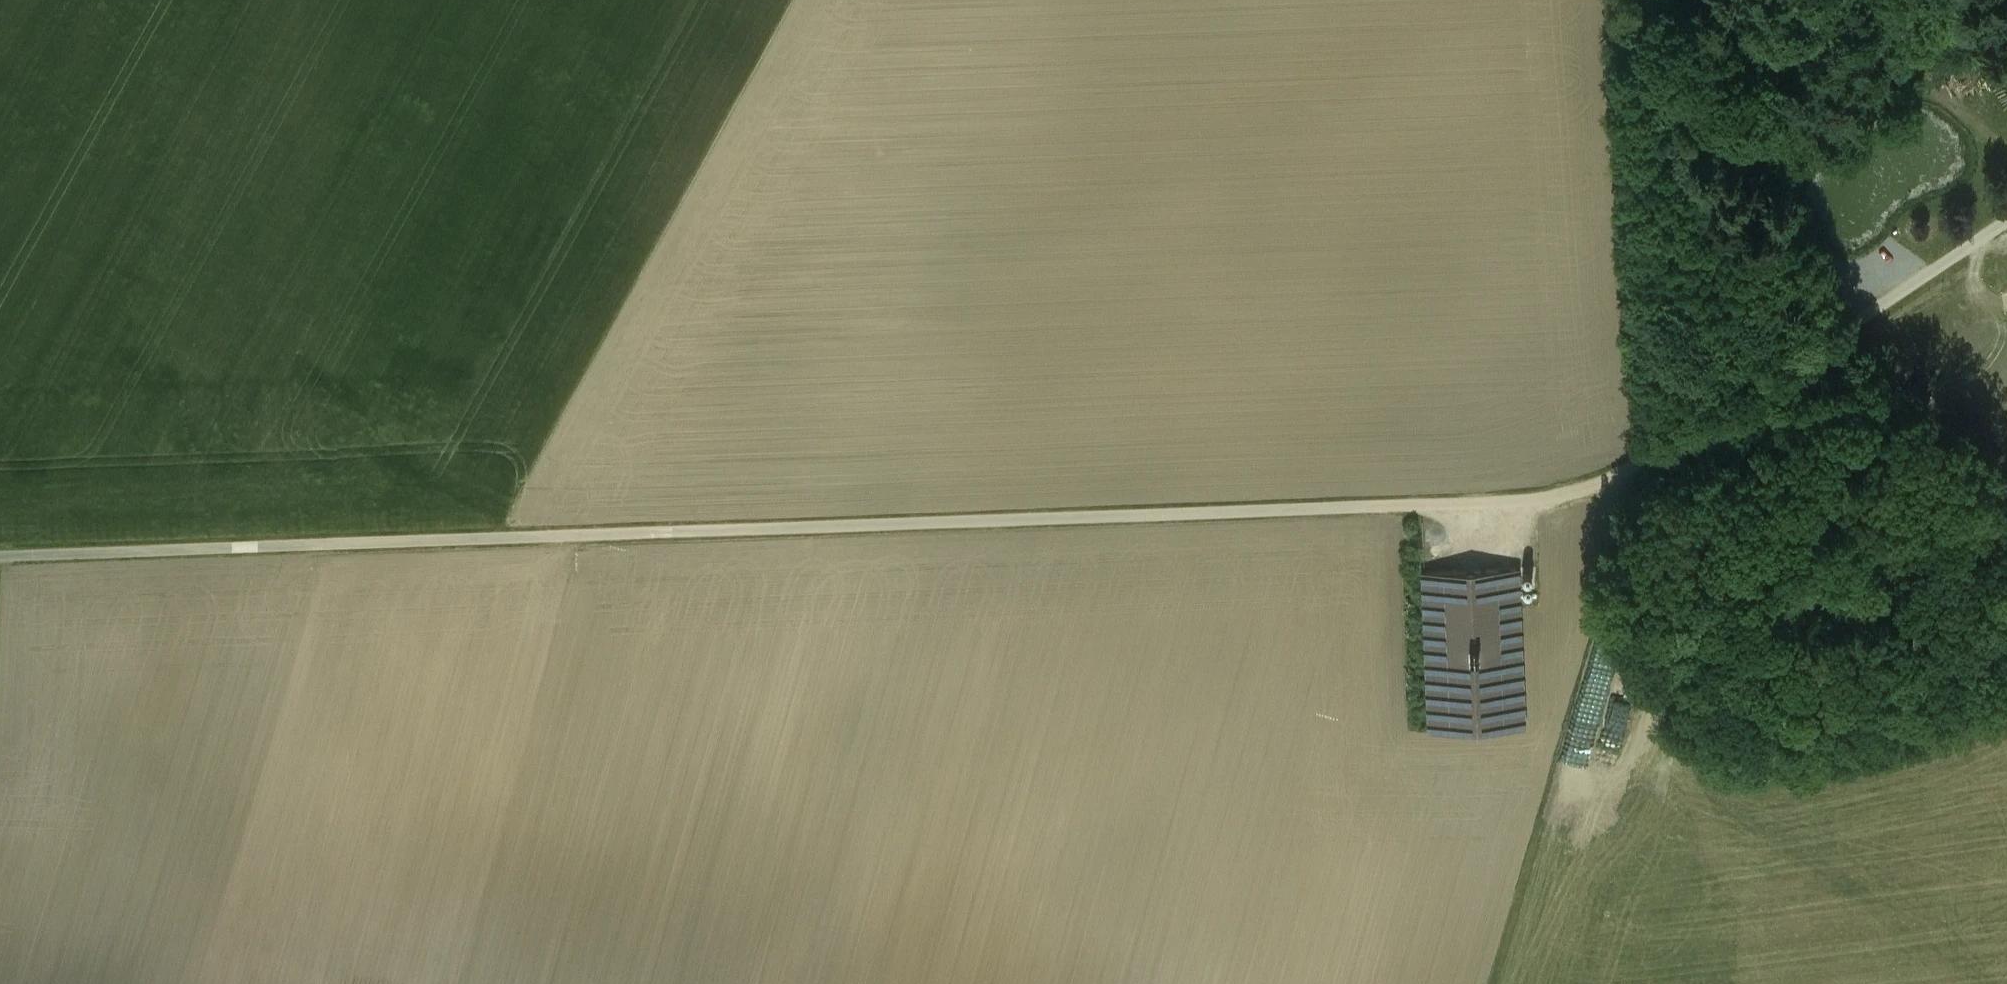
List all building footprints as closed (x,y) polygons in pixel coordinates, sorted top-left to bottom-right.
[(1516,567),(1424,570),(1430,728),(1522,724),(1516,567)]
